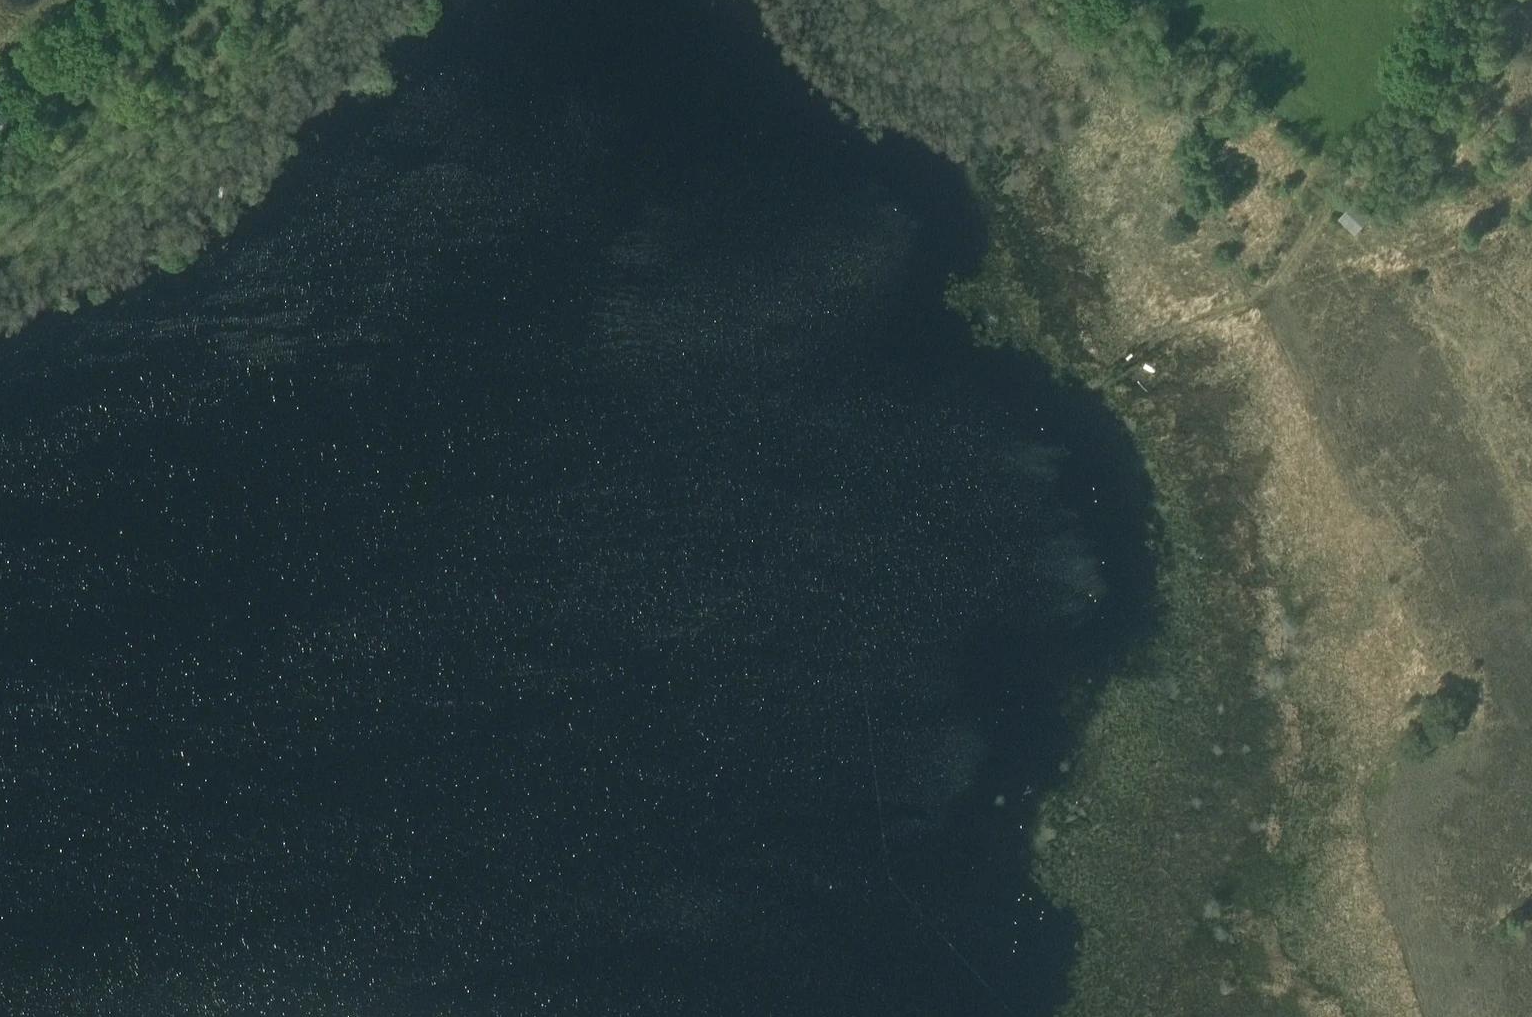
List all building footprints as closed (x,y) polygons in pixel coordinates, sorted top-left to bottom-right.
[(1370,214),(1356,201),(1354,203),(1343,215),(1357,228),(1370,214)]
